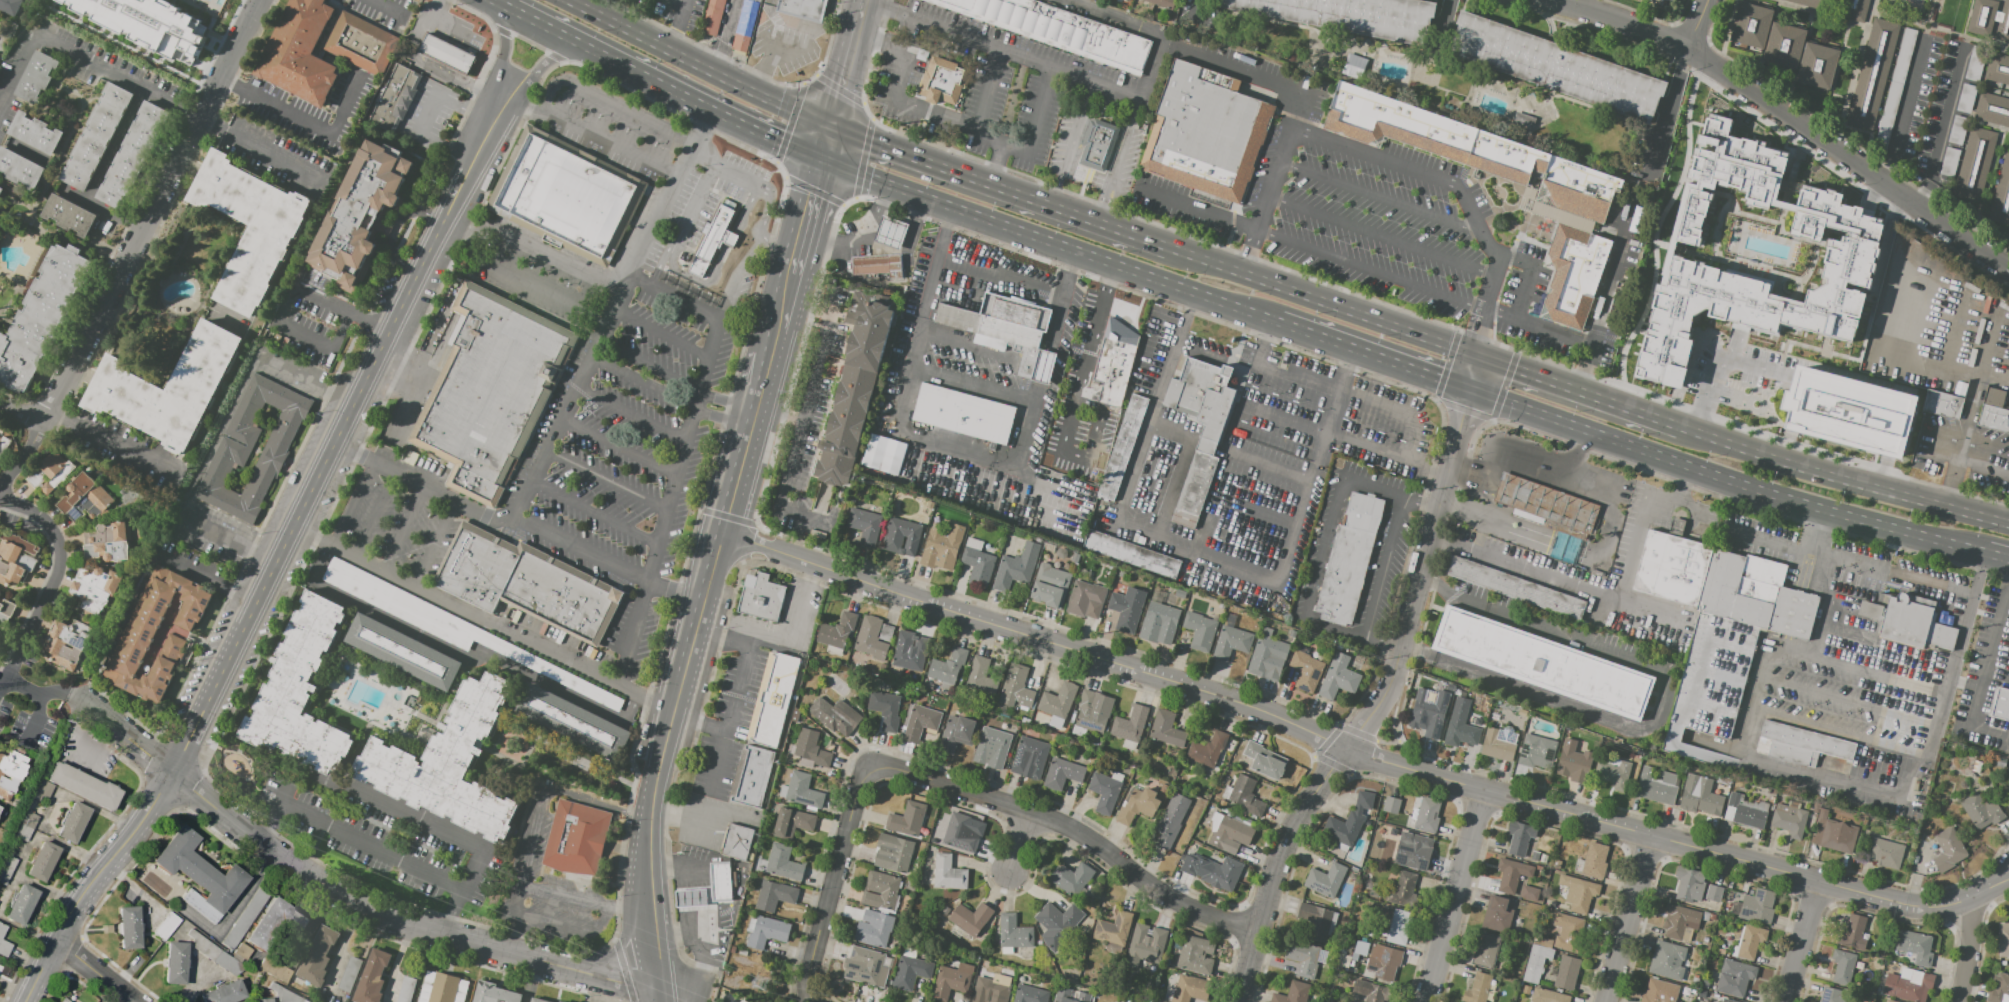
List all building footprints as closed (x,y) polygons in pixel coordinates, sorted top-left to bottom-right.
[(15,19),(0,11),(0,0),(22,0),(24,1),(15,19)] [(189,62),(208,26),(155,0),(64,0),(189,62)] [(253,75),(290,0),(326,0),(324,3),(334,8),(312,53),(342,69),(322,109),(253,75)] [(703,33),(712,0),(728,0),(718,37),(703,33)] [(733,49),(748,53),(761,3),(750,0),(746,0),(733,49)] [(774,12),(777,0),(828,0),(820,26),(774,12)] [(1140,79),(1153,43),(1030,0),(911,0),(1140,79)] [(1172,10),(1144,0),(1175,0),(1172,10)] [(1216,6),(1217,0),(1421,0),(1437,3),(1434,18),(1431,17),(1426,46),(1216,6)] [(1823,10),(1785,0),(1826,0),(1823,10)] [(1837,14),(1841,0),(1870,0),(1864,21),(1837,14)] [(2001,13),(2005,0),(2008,0),(2008,40),(1995,37),(1999,21),(1994,20),(1990,37),(1963,30),(1965,23),(1969,23),(1975,0),(1991,0),(1999,2),(1997,11),(2001,13)] [(1739,2),(1773,11),(1763,48),(1729,39),(1739,2)] [(1667,83),(1662,97),(1659,96),(1649,124),(1448,53),(1458,25),(1456,24),(1461,9),(1667,83)] [(342,10),(395,35),(376,75),(323,50),(342,10)] [(1874,18),(1899,25),(1871,131),(1845,124),(1874,18)] [(1808,31),(1797,70),(1762,61),(1772,21),(1808,31)] [(1905,27),(1917,31),(1884,157),(1872,153),(1905,27)] [(425,32),(478,56),(468,77),(416,52),(425,32)] [(1806,42),(1839,51),(1830,88),(1796,79),(1806,42)] [(1974,44),(1987,47),(1978,81),(1965,78),(1974,44)] [(37,48),(62,61),(58,69),(54,67),(50,74),(53,76),(38,106),(14,93),(37,48)] [(1349,53),(1365,59),(1359,76),(1343,70),(1349,53)] [(1991,53),(2008,58),(2008,84),(1985,77),(1991,53)] [(933,56),(919,96),(956,108),(970,69),(933,56)] [(1275,106),(1237,93),(1241,81),(1172,57),(1153,115),(1156,116),(1138,167),(1242,203),(1275,106)] [(397,63),(423,75),(416,90),(417,90),(402,121),(401,120),(394,134),(369,121),(397,63)] [(58,179),(110,81),(135,94),(83,192),(58,179)] [(1964,83),(1978,87),(1970,114),(1957,111),(1964,83)] [(1318,132),(1378,153),(1382,140),(1605,221),(1618,183),(1334,84),(1318,132)] [(1686,99),(1691,92),(1707,103),(1702,110),(1686,99)] [(1981,92),(2008,99),(2008,127),(1974,118),(1981,92)] [(146,101),(171,114),(119,211),(94,198),(146,101)] [(8,133),(21,109),(28,112),(26,117),(33,121),(36,116),(49,123),(47,127),(56,132),(58,128),(64,131),(51,156),(8,133)] [(1517,111),(1536,118),(1528,138),(1510,131),(1517,111)] [(1955,115),(1969,119),(1962,145),(1948,141),(1955,115)] [(1078,162),(1084,145),(1079,144),(1089,119),(1092,120),(1093,118),(1119,127),(1103,171),(1078,162)] [(525,123),(484,209),(607,268),(648,182),(525,123)] [(1998,133),(1979,203),(1953,195),(1971,126),(1998,133)] [(368,139),(384,146),(385,143),(403,151),(401,155),(414,161),(408,174),(403,172),(401,177),(405,179),(400,190),(405,193),(405,199),(400,209),(396,212),(359,289),(306,263),(331,211),(334,212),(338,203),(335,202),(362,147),(364,148),(368,139)] [(1705,143),(1662,262),(1656,260),(1628,349),(1666,364),(1681,310),(1697,300),(1696,309),(1749,324),(1754,312),(1783,321),(1820,214),(1802,209),(1805,202),(1792,196),(1792,191),(1758,177),(1762,167),(1705,143)] [(7,175),(0,172),(0,150),(2,146),(45,168),(33,192),(5,177),(7,175)] [(187,199),(203,207),(205,204),(250,227),(213,299),(252,319),(258,306),(260,307),(271,285),(270,284),(292,240),(294,241),(306,218),(304,217),(313,199),(297,191),(296,193),(292,191),(291,194),(231,164),(233,161),(227,158),(229,154),(214,146),(187,199)] [(1961,150),(1953,178),(1940,174),(1947,147),(1961,150)] [(2006,151),(2008,152),(2008,224),(1988,218),(2006,151)] [(97,215),(84,239),(57,224),(58,221),(51,217),(49,220),(41,216),(54,192),(97,215)] [(722,202),(734,207),(722,231),(735,238),(729,250),(719,246),(702,281),(689,274),(722,202)] [(883,213),(909,222),(900,248),(874,239),(883,213)] [(1556,226),(1541,265),(1556,270),(1537,319),(1580,334),(1612,245),(1556,226)] [(20,394),(0,384),(0,330),(9,335),(22,310),(24,311),(27,304),(25,303),(38,278),(40,279),(43,273),(41,272),(55,243),(67,249),(70,244),(83,251),(80,255),(92,261),(26,394),(22,392),(20,394)] [(1887,270),(1891,252),(1897,253),(1894,271),(1887,270)] [(854,259),(903,255),(904,279),(891,280),(891,273),(855,276),(854,259)] [(456,465),(407,442),(467,318),(451,309),(466,279),(582,336),(575,350),(571,348),(560,369),(562,370),(556,384),(553,383),(550,389),(553,391),(519,460),(516,458),(501,488),(456,465)] [(1888,289),(1884,306),(1879,305),(1882,288),(1888,289)] [(939,302),(934,322),(976,333),(973,342),(1005,351),(1007,344),(1015,346),(1014,350),(1022,352),(1016,376),(1049,384),(1056,355),(1037,348),(1042,330),(1047,331),(1052,310),(986,293),(981,313),(939,302)] [(894,309),(859,300),(811,477),(846,486),(894,309)] [(1102,382),(1092,381),(1108,315),(1138,339),(1120,409),(1098,401),(1102,382)] [(107,353),(81,406),(97,414),(98,411),(104,414),(105,411),(165,440),(163,444),(167,446),(166,449),(187,459),(245,339),(203,318),(167,391),(126,371),(130,364),(107,353)] [(1161,405),(1170,378),(1178,381),(1186,358),(1220,370),(1222,365),(1232,369),(1225,387),(1237,391),(1215,455),(1221,457),(1195,531),(1168,522),(1202,426),(1186,420),(1187,415),(1161,405)] [(1779,409),(1784,389),(1788,390),(1795,364),(1916,396),(1900,459),(1783,427),(1787,410),(1779,409)] [(255,373),(314,401),(291,449),(293,450),(279,479),(277,478),(253,527),(193,499),(255,373)] [(1955,381),(1967,383),(1964,396),(1953,394),(1955,381)] [(922,383),(912,420),(1007,445),(1017,408),(922,383)] [(2001,409),(2008,411),(2008,434),(1978,426),(1988,387),(2006,391),(2001,409)] [(1927,389),(1963,398),(1958,421),(1921,411),(1927,389)] [(1113,503),(1096,497),(1131,393),(1149,399),(1113,503)] [(870,433),(887,438),(879,470),(862,465),(870,433)] [(12,440),(0,462),(0,436),(2,437),(3,436),(12,440)] [(879,470),(887,438),(907,444),(899,475),(879,470)] [(76,467),(47,495),(40,488),(50,478),(45,473),(42,475),(47,479),(36,489),(26,478),(55,450),(67,462),(69,460),(76,467)] [(456,465),(501,488),(506,490),(496,511),(445,487),(456,465)] [(75,524),(68,517),(67,517),(66,517),(64,516),(63,515),(62,513),(62,510),(57,506),(71,492),(69,491),(68,490),(67,488),(68,487),(68,486),(70,485),(71,484),(83,471),(90,478),(92,478),(93,479),(94,479),(95,481),(95,482),(96,483),(97,482),(116,500),(103,513),(102,512),(95,519),(86,510),(84,512),(85,514),(75,524)] [(1503,475),(1601,508),(1588,542),(1582,540),(1573,566),(1547,557),(1556,532),(1510,516),(1513,509),(1492,502),(1503,475)] [(1350,491),(1385,501),(1349,629),(1318,620),(1319,614),(1312,612),(1336,525),(1340,526),(1350,491)] [(926,507),(928,500),(935,503),(933,509),(926,507)] [(852,506),(884,515),(875,549),(859,545),(863,530),(846,526),(852,506)] [(890,517),(923,525),(914,557),(882,549),(890,517)] [(85,559),(83,545),(85,545),(84,531),(97,530),(97,527),(98,526),(99,525),(101,524),(102,524),(103,524),(104,524),(105,525),(106,525),(107,527),(112,526),(111,521),(127,520),(130,559),(109,561),(107,561),(106,560),(105,559),(104,558),(104,557),(85,559)] [(463,520),(517,547),(520,541),(624,592),(597,648),(499,600),(492,614),(431,584),(463,520)] [(966,527),(955,560),(940,555),(935,568),(919,563),(930,528),(933,529),(934,527),(945,531),(943,535),(947,537),(952,522),(966,527)] [(1088,528),(1081,548),(1175,581),(1182,561),(1088,528)] [(9,588),(0,584),(0,543),(2,539),(0,538),(4,530),(41,547),(38,552),(37,552),(37,553),(40,555),(31,573),(29,571),(23,583),(20,582),(20,584),(16,582),(15,585),(9,588)] [(1648,533),(1632,589),(1696,607),(1695,611),(1698,612),(1659,751),(1735,772),(1739,758),(1681,742),(1684,730),(1729,743),(1761,631),(1808,644),(1821,597),(1782,587),(1787,567),(1746,556),(1745,560),(1648,533)] [(968,536),(983,541),(980,551),(997,556),(986,588),(967,582),(973,566),(960,562),(968,536)] [(1002,555),(1014,558),(1015,554),(1021,556),(1026,540),(1041,545),(1029,583),(1012,578),(1007,593),(991,588),(1002,555)] [(1060,547),(1066,549),(1068,555),(1064,558),(1057,555),(1056,550),(1060,547)] [(1071,561),(1074,552),(1081,554),(1078,563),(1071,561)] [(1581,623),(1445,576),(1452,555),(1588,602),(1581,623)] [(333,557),(322,579),(468,653),(480,628),(333,557)] [(1043,561),(1050,564),(1051,567),(1073,574),(1061,609),(1046,604),(1046,602),(1041,600),(1040,602),(1034,600),(1035,598),(1030,596),(1041,562),(1043,561)] [(97,620),(84,614),(86,609),(80,607),(84,598),(70,591),(72,588),(70,588),(74,580),(75,580),(77,577),(82,579),(84,574),(88,565),(95,568),(96,568),(98,567),(100,567),(102,568),(103,568),(103,569),(104,571),(104,572),(109,574),(111,570),(126,577),(118,596),(111,593),(108,598),(109,599),(109,600),(109,601),(109,602),(109,603),(108,604),(107,604),(105,604),(103,610),(101,610),(97,620)] [(1075,579),(1078,580),(1081,569),(1091,572),(1088,583),(1093,584),(1093,583),(1108,588),(1097,619),(1085,615),(1084,617),(1065,611),(1075,579)] [(213,591),(192,633),(174,624),(185,600),(182,599),(184,593),(176,589),(134,676),(142,680),(144,675),(149,677),(170,632),(189,641),(157,707),(100,680),(110,658),(115,661),(156,577),(166,582),(172,571),(213,591)] [(747,575),(757,577),(758,571),(770,575),(768,582),(787,587),(777,623),(737,612),(747,575)] [(1147,592),(1133,635),(1114,629),(1120,612),(1108,608),(1113,592),(1125,596),(1128,586),(1147,592)] [(307,590),(344,608),(343,611),(346,612),(341,622),(339,620),(335,628),(339,630),(328,652),(324,650),(320,658),(323,660),(317,673),(314,671),(307,686),(313,689),(302,712),(351,735),(331,777),(272,748),(269,752),(237,736),(246,716),(250,718),(254,709),(266,684),(269,685),(273,677),(270,676),(280,657),(276,655),(281,643),(285,645),(290,635),(286,633),(298,609),(302,611),(306,602),(302,600),(307,590)] [(1154,590),(1162,592),(1162,598),(1160,604),(1181,610),(1175,629),(1159,624),(1154,638),(1140,633),(1154,590)] [(1860,600),(1856,615),(1881,622),(1876,639),(1922,651),(1923,645),(1952,653),(1958,630),(1934,623),(1937,615),(1932,613),(1933,609),(1887,597),(1884,607),(1860,600)] [(6,627),(0,624),(0,602),(2,603),(4,598),(17,605),(6,627)] [(1429,650),(1444,605),(1655,679),(1640,724),(1429,650)] [(858,614),(846,650),(815,640),(822,622),(834,626),(835,623),(838,625),(843,609),(858,614)] [(1187,610),(1203,615),(1202,616),(1212,620),(1214,615),(1220,617),(1208,655),(1188,648),(1194,631),(1182,627),(1187,610)] [(358,612),(462,662),(448,692),(344,641),(358,612)] [(864,613),(883,620),(877,637),(879,638),(878,640),(891,645),(880,677),(847,666),(864,613)] [(1229,613),(1237,616),(1233,627),(1254,634),(1248,653),(1232,648),(1227,662),(1212,657),(1223,624),(1225,625),(1229,613)] [(73,671),(67,668),(66,669),(47,660),(51,652),(45,649),(46,646),(44,645),(49,635),(48,634),(56,617),(72,624),(74,620),(93,628),(90,634),(91,635),(88,641),(89,642),(89,643),(88,644),(87,645),(86,646),(83,652),(82,651),(73,671)] [(884,624),(894,627),(890,641),(879,638),(884,624)] [(1264,626),(1273,629),(1270,639),(1290,646),(1285,661),(1272,657),(1267,673),(1249,667),(1260,635),(1261,636),(1264,626)] [(900,629),(912,631),(911,635),(930,639),(922,672),(892,665),(900,629)] [(1288,629),(1295,632),(1293,638),(1286,636),(1288,629)] [(480,630),(624,700),(618,712),(474,642),(480,630)] [(1309,643),(1300,640),(1303,634),(1311,638),(1309,643)] [(1295,649),(1297,649),(1298,646),(1300,647),(1301,644),(1307,647),(1305,653),(1310,655),(1310,656),(1325,663),(1312,694),(1294,687),(1301,670),(1289,666),(1295,649)] [(969,650),(957,686),(927,675),(932,658),(945,663),(946,659),(949,660),(954,645),(969,650)] [(1336,650),(1351,656),(1345,669),(1362,676),(1354,694),(1338,687),(1332,700),(1318,694),(1336,650)] [(771,652),(807,661),(782,753),(746,744),(771,652)] [(975,655),(991,660),(985,677),(999,682),(994,695),(965,686),(975,655)] [(1011,662),(1030,669),(1023,687),(1037,692),(1031,708),(1028,707),(1027,711),(1020,708),(1021,705),(1018,704),(1018,701),(1015,700),(1013,707),(997,702),(1011,662)] [(487,670),(509,682),(496,710),(501,712),(489,738),(486,737),(484,740),(478,737),(474,745),(483,750),(480,756),(475,753),(464,775),(462,780),(474,786),(476,781),(519,802),(498,843),(485,837),(486,835),(478,831),(477,833),(451,821),(453,818),(445,814),(444,818),(421,807),(421,808),(408,803),(410,800),(401,796),(400,799),(376,787),(377,784),(368,780),(367,783),(353,777),(356,771),(353,769),(360,756),(362,757),(372,735),(384,741),(383,744),(392,748),(393,745),(418,757),(416,760),(421,762),(419,765),(422,766),(425,760),(421,758),(433,735),(437,737),(439,732),(444,734),(449,723),(445,721),(447,715),(451,717),(453,713),(449,711),(465,680),(468,681),(470,677),(480,682),(487,670)] [(527,680),(632,732),(617,763),(511,711),(527,680)] [(1079,686),(1065,720),(1037,708),(1044,691),(1057,696),(1064,680),(1079,686)] [(941,689),(943,682),(953,685),(952,691),(941,689)] [(903,689),(893,733),(881,730),(884,717),(880,716),(881,712),(867,708),(871,690),(887,694),(889,686),(903,689)] [(1418,687),(1429,690),(1428,695),(1435,696),(1434,702),(1447,706),(1440,739),(1424,735),(1426,725),(1410,721),(1418,687)] [(1995,687),(2008,690),(2008,723),(1987,717),(1995,687)] [(1083,688),(1114,699),(1103,734),(1075,725),(1081,708),(1077,707),(1083,688)] [(808,710),(820,696),(833,706),(839,698),(863,717),(844,740),(808,710)] [(1455,696),(1471,700),(1465,724),(1481,728),(1477,745),(1458,740),(1457,745),(1444,742),(1455,696)] [(913,703),(943,712),(937,731),(923,727),(918,743),(903,739),(907,726),(913,703)] [(1149,708),(1138,742),(1110,733),(1115,716),(1128,720),(1134,703),(1149,708)] [(1158,708),(1176,713),(1172,728),(1187,732),(1182,748),(1149,737),(1158,708)] [(950,715),(959,718),(959,716),(976,722),(976,723),(979,724),(972,746),(958,741),(953,757),(938,752),(950,715)] [(1477,719),(1484,721),(1482,727),(1475,725),(1477,719)] [(1763,719),(1754,753),(1848,778),(1857,744),(1763,719)] [(983,725),(1013,735),(1002,769),(973,760),(983,725)] [(801,726),(819,731),(816,745),(819,746),(818,749),(833,753),(828,771),(800,764),(802,757),(794,754),(801,726)] [(1487,726),(1503,731),(1504,728),(1507,726),(1512,727),(1514,731),(1513,733),(1519,735),(1512,763),(1480,754),(1487,726)] [(1229,734),(1217,767),(1186,756),(1192,740),(1205,745),(1207,741),(1210,743),(1215,729),(1229,734)] [(1559,742),(1554,761),(1538,757),(1535,769),(1517,764),(1524,734),(1559,742)] [(1021,735),(1050,745),(1039,780),(1009,770),(1021,735)] [(1249,740),(1263,746),(1262,748),(1287,758),(1278,779),(1251,767),(1254,759),(1243,754),(1249,740)] [(8,803),(0,799),(0,753),(3,754),(9,742),(32,753),(8,803)] [(745,746),(781,756),(766,813),(730,803),(745,746)] [(1634,757),(1635,750),(1642,751),(1640,758),(1634,757)] [(1562,752),(1587,759),(1583,773),(1569,769),(1567,775),(1556,772),(1562,752)] [(1052,756),(1088,768),(1083,782),(1066,776),(1061,791),(1043,785),(1052,756)] [(1095,760),(1093,766),(1087,765),(1089,758),(1095,760)] [(1597,762),(1618,768),(1620,759),(1631,762),(1623,792),(1613,789),(1615,783),(1593,777),(1597,762)] [(1975,760),(1983,762),(1981,773),(1972,771),(1975,760)] [(110,811),(46,780),(55,761),(60,764),(61,762),(96,779),(97,777),(116,786),(115,788),(120,791),(110,811)] [(1642,766),(1654,769),(1651,779),(1656,780),(1658,771),(1677,775),(1674,786),(1679,787),(1674,806),(1634,796),(1642,766)] [(793,769),(812,774),(808,789),(825,793),(821,809),(784,799),(785,797),(779,795),(782,784),(788,786),(793,769)] [(1123,775),(1110,816),(1095,811),(1101,794),(1088,790),(1094,771),(1111,777),(1113,772),(1123,775)] [(1240,772),(1257,780),(1251,794),(1254,795),(1253,798),(1266,803),(1260,817),(1221,800),(1227,785),(1233,788),(1240,772)] [(1678,809),(1688,774),(1701,778),(1697,790),(1713,794),(1716,785),(1728,788),(1721,813),(1711,810),(1710,814),(1695,809),(1694,813),(1678,809)] [(54,785),(47,799),(41,796),(39,800),(34,798),(43,780),(54,785)] [(1114,820),(1124,801),(1127,802),(1134,788),(1142,792),(1145,787),(1157,792),(1154,797),(1160,800),(1156,809),(1145,804),(1133,829),(1114,820)] [(1329,816),(1344,823),(1351,809),(1354,810),(1358,790),(1374,793),(1371,810),(1363,808),(1362,815),(1365,816),(1352,848),(1321,834),(1329,816)] [(1191,800),(1180,824),(1181,825),(1168,851),(1154,844),(1160,833),(1155,831),(1174,792),(1191,800)] [(1731,792),(1744,796),(1742,804),(1769,812),(1764,831),(1732,822),(1735,810),(1727,807),(1731,792)] [(1960,802),(1976,792),(1982,803),(1993,796),(2006,817),(1993,826),(1991,823),(1978,831),(1960,802)] [(1385,796),(1401,800),(1398,814),(1382,810),(1385,796)] [(1422,796),(1442,801),(1437,817),(1439,818),(1434,834),(1413,828),(1422,796)] [(56,836),(73,800),(90,808),(73,845),(56,836)] [(609,814),(592,879),(538,864),(555,800),(609,814)] [(927,806),(918,838),(885,829),(889,813),(902,816),(907,800),(927,806)] [(781,806),(817,815),(812,831),(795,827),(791,840),(773,835),(781,806)] [(39,814),(26,842),(15,837),(29,809),(39,814)] [(1774,810),(1794,815),(1796,809),(1808,812),(1800,842),(1789,839),(1790,833),(1770,827),(1774,810)] [(952,811),(971,818),(966,833),(980,838),(975,854),(942,842),(952,811)] [(1819,811),(1828,813),(1826,819),(1859,827),(1852,855),(1813,845),(1819,820),(1817,819),(1819,811)] [(1224,814),(1256,828),(1248,846),(1240,843),(1234,856),(1208,844),(1214,831),(1216,832),(1224,814)] [(1510,820),(1538,827),(1535,839),(1530,837),(1524,858),(1507,853),(1512,835),(1509,834),(1509,831),(1507,831),(1510,820)] [(730,823),(755,830),(747,862),(722,855),(730,823)] [(216,924),(183,899),(190,888),(204,899),(208,893),(176,869),(171,875),(153,861),(181,824),(200,838),(190,851),(222,875),(231,864),(249,877),(222,913),(223,914),(216,924)] [(1931,860),(1938,857),(1934,851),(1939,848),(1934,838),(1952,829),(1967,856),(1952,864),(1954,867),(1939,875),(1931,860)] [(1402,831),(1434,839),(1426,872),(1394,864),(1402,831)] [(915,842),(906,874),(873,865),(878,848),(876,847),(880,833),(915,842)] [(1872,837),(1905,846),(1898,871),(1878,866),(1879,863),(1866,860),(1872,837)] [(43,882),(27,874),(43,841),(60,848),(43,882)] [(774,842),(792,847),(789,860),(805,864),(800,881),(765,871),(774,842)] [(1589,842),(1608,847),(1604,863),(1608,864),(1603,881),(1580,875),(1589,842)] [(6,885),(0,882),(0,867),(9,848),(21,854),(6,885)] [(1533,851),(1540,852),(1537,862),(1530,860),(1533,851)] [(936,853),(952,854),(951,867),(968,868),(967,888),(932,886),(932,884),(928,883),(928,873),(929,873),(930,871),(931,869),(933,868),(935,868),(936,853)] [(1244,864),(1231,892),(1220,887),(1219,889),(1210,886),(1211,884),(1200,879),(1202,875),(1190,869),(1197,854),(1222,865),(1226,856),(1244,864)] [(1542,854),(1548,855),(1545,864),(1540,862),(1542,854)] [(1500,857),(1534,867),(1531,877),(1520,874),(1514,895),(1496,890),(1501,873),(1495,871),(1500,857)] [(1552,866),(1554,859),(1562,861),(1560,868),(1552,866)] [(1577,859),(1583,861),(1580,872),(1574,870),(1577,859)] [(1095,871),(1074,899),(1047,880),(1060,863),(1073,872),(1081,861),(1095,871)] [(709,863),(730,862),(732,901),(711,902),(709,863)] [(1311,867),(1327,875),(1333,862),(1347,868),(1332,900),(1303,886),(1311,867)] [(1677,865),(1708,873),(1700,902),(1692,900),(1691,903),(1676,899),(1680,881),(1674,879),(1677,865)] [(902,878),(897,895),(900,896),(895,913),(860,903),(869,869),(902,878)] [(1400,871),(1418,874),(1412,903),(1388,899),(1390,887),(1397,888),(1400,871)] [(1560,874),(1601,885),(1598,897),(1591,896),(1586,916),(1569,911),(1571,902),(1565,901),(1568,887),(1557,884),(1560,874)] [(763,879),(799,889),(795,904),(777,899),(773,913),(755,908),(763,879)] [(5,917),(21,882),(40,891),(23,926),(5,917)] [(1709,884),(1723,888),(1719,903),(1706,899),(1709,884)] [(1523,886),(1539,890),(1536,902),(1520,897),(1523,886)] [(259,887),(270,894),(232,950),(222,943),(259,887)] [(1744,895),(1754,897),(1757,888),(1776,893),(1772,909),(1774,910),(1770,926),(1738,917),(1744,895)] [(674,892),(704,891),(705,906),(675,907),(674,892)] [(1489,895),(1507,899),(1505,908),(1512,910),(1506,934),(1481,927),(1489,895)] [(245,940),(274,896),(310,920),(296,940),(281,930),(266,953),(245,940)] [(1517,900),(1530,903),(1527,912),(1515,909),(1517,900)] [(995,911),(970,943),(952,929),(955,924),(948,919),(960,903),(972,913),(982,901),(995,911)] [(1085,914),(1064,937),(1068,941),(1056,954),(1046,945),(1042,935),(1047,929),(1034,917),(1048,901),(1063,914),(1073,903),(1085,914)] [(1300,902),(1334,911),(1326,944),(1305,939),(1309,922),(1296,918),(1300,902)] [(1700,913),(1696,930),(1685,927),(1681,941),(1664,937),(1666,930),(1661,929),(1668,904),(1700,913)] [(119,907),(139,906),(140,923),(143,923),(143,933),(140,933),(141,947),(122,948),(119,907)] [(894,917),(886,949),(853,940),(859,921),(861,921),(864,909),(894,917)] [(1133,914),(1124,946),(1092,938),(1097,920),(1114,924),(1118,909),(1133,914)] [(1395,909),(1413,914),(1404,947),(1386,942),(1395,909)] [(181,920),(165,940),(155,931),(171,911),(181,920)] [(1710,913),(1708,921),(1701,919),(1703,911),(1710,913)] [(1000,912),(1017,912),(1017,927),(1034,927),(1034,947),(1013,947),(1013,954),(1002,954),(1002,947),(1000,947),(1000,912)] [(1556,935),(1559,936),(1561,927),(1553,925),(1556,912),(1582,919),(1576,942),(1585,945),(1582,954),(1553,947),(1556,935)] [(751,913),(791,924),(786,943),(766,938),(763,950),(746,946),(750,932),(747,931),(751,913)] [(1836,942),(1840,929),(1845,930),(1850,913),(1867,918),(1862,933),(1869,935),(1864,950),(1836,942)] [(1136,922),(1149,926),(1148,929),(1152,930),(1153,927),(1168,931),(1160,963),(1139,958),(1136,968),(1124,965),(1136,922)] [(7,957),(0,954),(0,923),(7,926),(1,939),(13,944),(7,957)] [(297,974),(323,923),(341,932),(335,944),(332,943),(326,955),(331,958),(325,969),(330,972),(322,987),(297,974)] [(1997,923),(2008,923),(2008,958),(1998,958),(1997,923)] [(113,932),(103,933),(102,925),(112,925),(113,932)] [(1743,925),(1767,931),(1765,943),(1758,941),(1754,960),(1736,956),(1743,925)] [(191,928),(193,928),(222,950),(244,965),(236,976),(213,961),(192,945),(194,938),(188,934),(191,928)] [(1899,930),(1931,936),(1928,953),(1932,954),(1930,968),(1912,965),(1914,954),(1895,951),(1899,930)] [(1501,937),(1483,932),(1479,950),(1475,949),(1471,964),(1493,970),(1501,937)] [(1185,934),(1217,942),(1214,955),(1207,953),(1204,964),(1211,966),(1209,975),(1177,966),(1177,965),(1171,963),(1173,954),(1180,955),(1185,934)] [(1284,958),(1289,938),(1321,947),(1316,964),(1318,964),(1313,980),(1297,976),(1301,962),(1284,958)] [(1657,939),(1687,947),(1683,961),(1681,961),(1680,967),(1685,968),(1681,981),(1648,972),(1657,939)] [(1357,940),(1369,943),(1366,956),(1359,954),(1357,961),(1351,960),(1353,951),(1354,952),(1357,940)] [(168,941),(188,942),(185,984),(165,983),(168,941)] [(1372,943),(1404,951),(1399,967),(1396,966),(1392,981),(1374,977),(1375,972),(1366,969),(1372,943)] [(1532,943),(1555,950),(1552,961),(1547,960),(1548,958),(1545,958),(1538,985),(1522,981),(1532,943)] [(853,944),(887,954),(883,966),(889,968),(884,988),(844,977),(848,963),(845,962),(846,957),(849,958),(853,944)] [(906,946),(917,950),(915,957),(935,963),(930,979),(916,975),(911,992),(892,987),(901,955),(904,955),(906,946)] [(384,993),(381,1001),(356,1001),(351,1000),(373,947),(392,955),(387,967),(385,966),(380,979),(386,981),(381,992),(384,993)] [(1834,948),(1857,955),(1848,985),(1832,980),(1837,964),(1830,962),(1834,948)] [(337,988),(351,954),(362,959),(349,992),(337,988)] [(1343,954),(1351,960),(1348,966),(1339,960),(1343,954)] [(1562,954),(1581,960),(1573,991),(1553,986),(1562,954)] [(294,971),(287,985),(258,969),(266,956),(294,971)] [(1724,959),(1755,967),(1751,980),(1747,979),(1742,999),(1715,991),(1724,959)] [(974,966),(967,993),(951,988),(947,1001),(932,998),(940,965),(957,969),(959,962),(974,966)] [(470,981),(464,1001),(418,1001),(427,969),(435,972),(436,970),(461,978),(461,979),(470,981)] [(1492,975),(1485,1001),(1466,1001),(1462,1001),(1464,990),(1467,991),(1467,988),(1471,989),(1476,971),(1492,975)] [(1998,972),(2008,975),(2008,1001),(1989,1001),(1985,1001),(1989,988),(1993,989),(1998,972)] [(1012,985),(1008,1001),(986,1001),(988,995),(987,995),(985,1001),(970,1001),(978,976),(993,980),(995,973),(1012,977),(1010,984),(1012,985)] [(1190,996),(1189,1001),(1171,1001),(1174,990),(1176,990),(1180,973),(1213,981),(1208,1001),(1190,996)] [(1928,988),(1924,1001),(1913,1001),(1892,996),(1897,977),(1920,983),(1923,973),(1935,976),(1931,989),(1928,988)] [(418,979),(412,1001),(396,1001),(404,975),(418,979)] [(1697,986),(1691,985),(1694,975),(1699,976),(1698,978),(1699,979),(1697,986)] [(246,997),(234,1001),(203,1001),(200,994),(238,978),(246,997)] [(1679,986),(1675,1001),(1640,1001),(1642,993),(1645,994),(1650,978),(1679,986)] [(523,994),(521,1001),(473,1001),(480,979),(501,985),(500,988),(523,994)] [(1387,987),(1383,1001),(1366,1001),(1367,997),(1352,993),(1355,979),(1387,987)] [(1311,985),(1306,1001),(1269,1001),(1272,992),(1287,996),(1291,980),(1311,985)] [(1709,982),(1707,989),(1701,988),(1702,980),(1709,982)] [(271,981),(312,1001),(280,1001),(276,1000),(276,992),(268,988),(271,981)] [(1050,992),(1047,1001),(1013,1001),(1018,983),(1050,992)] [(1524,985),(1531,987),(1529,994),(1522,992),(1524,985)] [(1092,995),(1090,1001),(1055,1001),(1059,986),(1092,995)] [(1571,996),(1570,1001),(1530,1001),(1534,986),(1571,996)] [(1852,1001),(1818,1001),(1822,987),(1841,992),(1840,998),(1852,1001)] [(1691,995),(1690,1001),(1680,998),(1682,992),(1691,995)]
